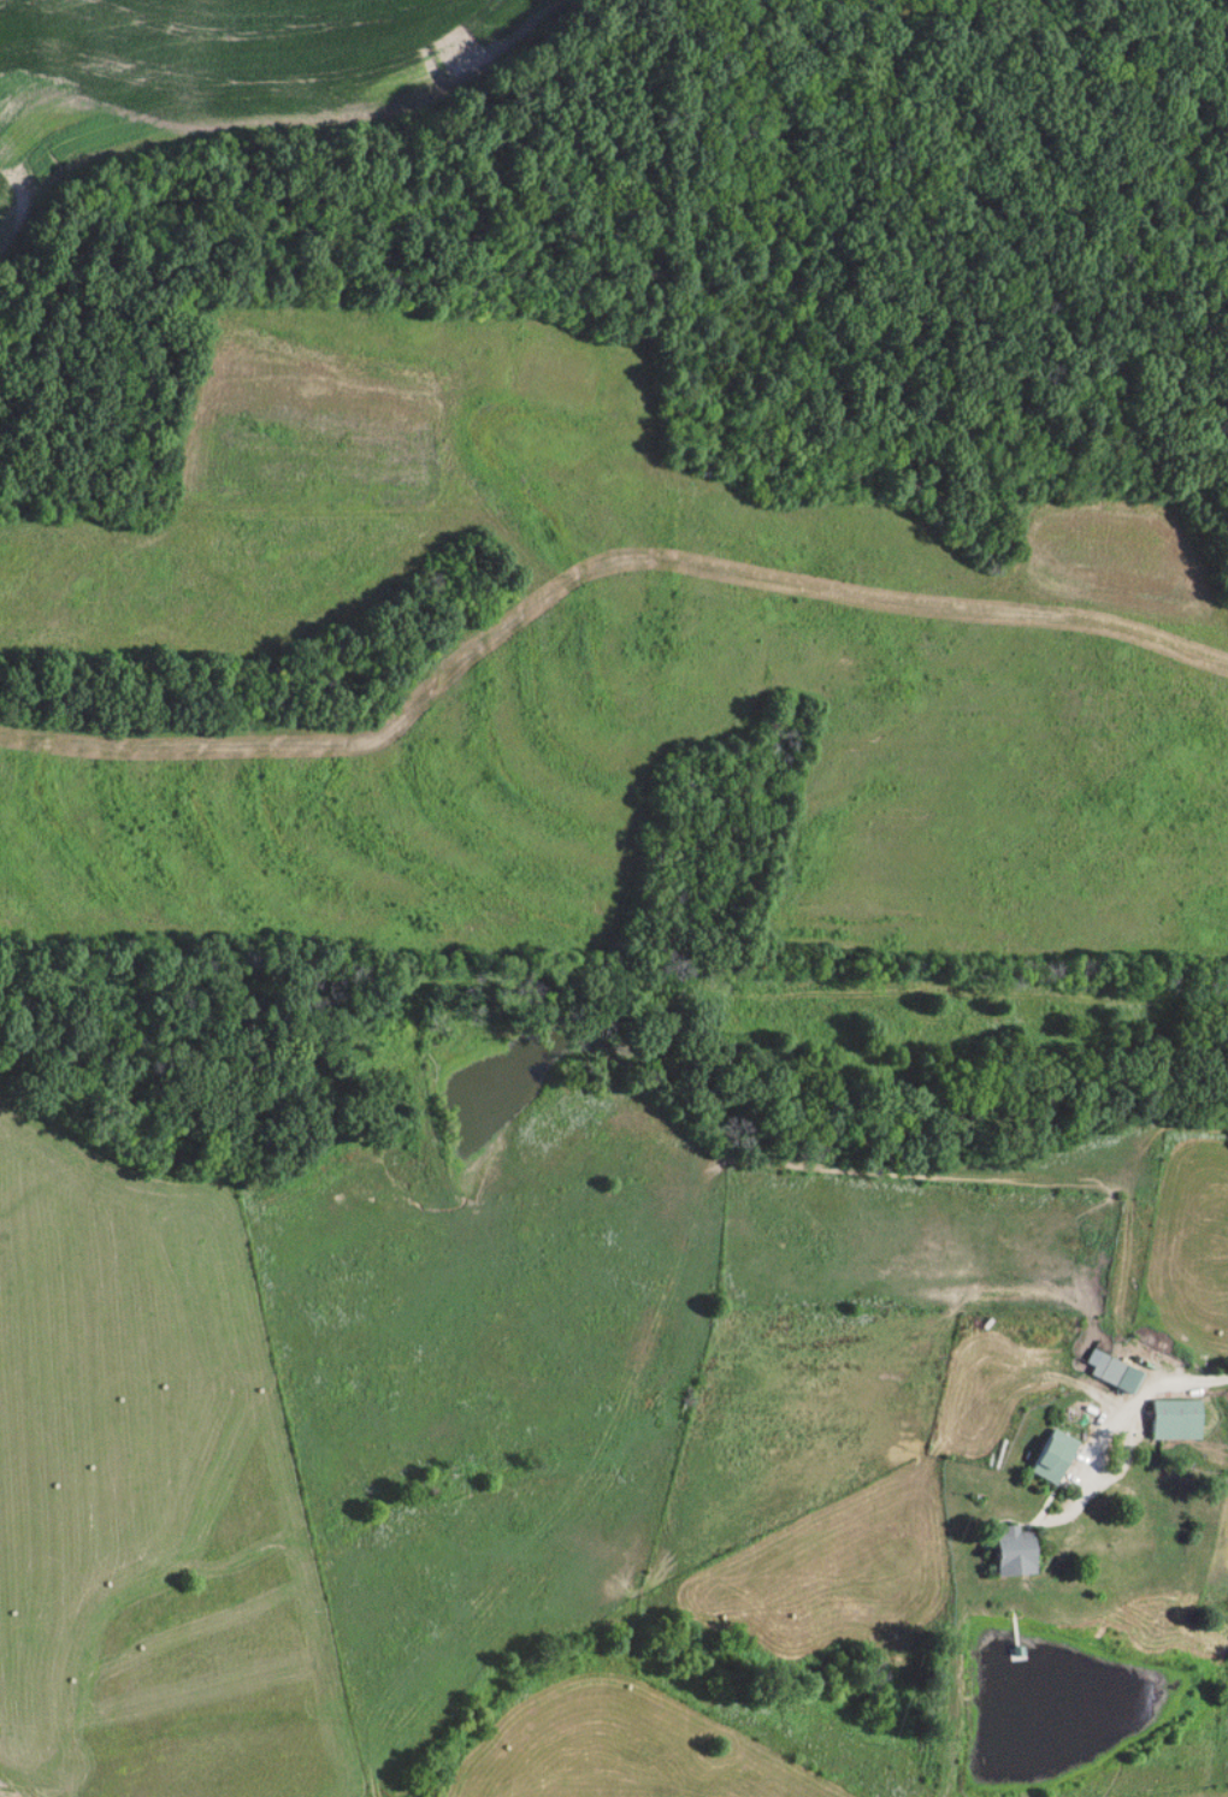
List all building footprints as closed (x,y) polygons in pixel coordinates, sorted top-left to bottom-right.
[(1086,1374),(1129,1394),(1139,1372),(1089,1348),(1082,1362),(1090,1366),(1086,1374)] [(1197,1439),(1197,1399),(1149,1399),(1149,1439),(1197,1439)] [(1075,1441),(1049,1428),(1027,1472),(1053,1485),(1075,1441)] [(1031,1573),(1030,1531),(1014,1531),(1014,1528),(992,1529),(993,1574),(1031,1573)]
